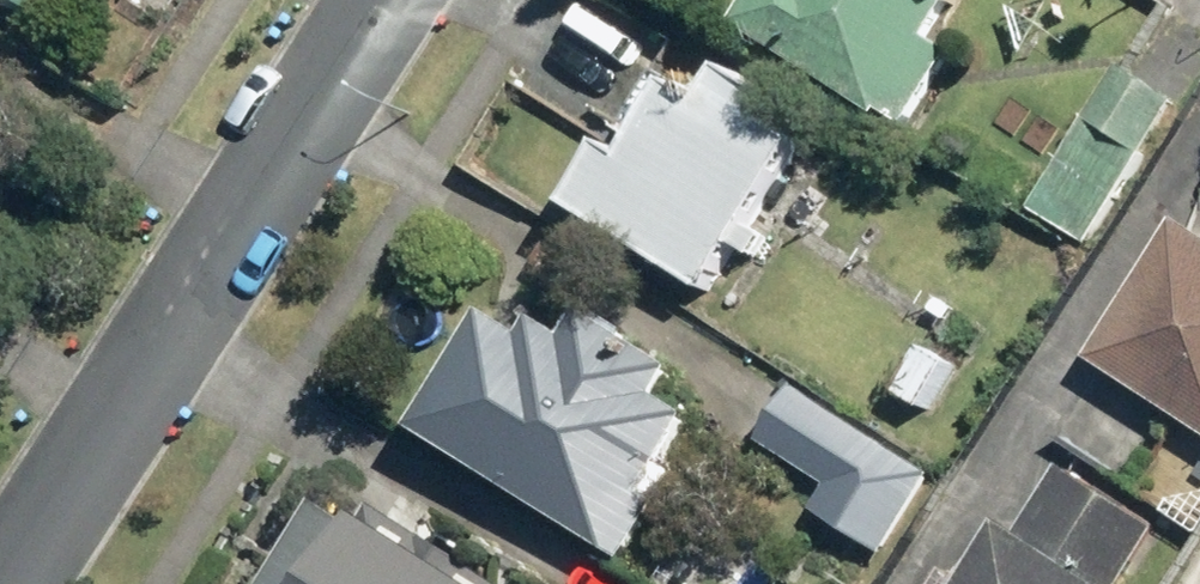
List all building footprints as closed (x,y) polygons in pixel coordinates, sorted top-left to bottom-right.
[(22,27),(39,0),(0,0),(0,14),(22,27)] [(741,30),(906,134),(960,49),(942,37),(966,0),(760,0),(741,30)] [(1034,208),(1091,244),(1183,102),(1125,66),(1034,208)] [(577,208),(709,294),(809,141),(779,121),(787,108),(728,70),(709,98),(668,71),(631,127),(624,137),(637,146),(630,158),(616,149),(610,158),(604,154),(578,194),(584,198),(577,208)] [(1199,430),(1199,213),(1191,207),(1092,360),(1199,430)] [(498,313),(423,431),(631,563),(687,474),(673,465),(703,419),(669,398),(686,371),(589,310),(573,336),(545,318),(534,336),(498,313)] [(899,392),(927,411),(955,369),(927,351),(899,392)] [(808,510),(886,558),(936,479),(796,393),(763,445),(825,484),(808,510)] [(1174,536),(1066,466),(1025,531),(1007,520),(966,583),(1143,583),(1174,536)] [(386,506),(376,521),(367,514),(362,522),(334,504),(280,583),(504,583),(386,506)]
